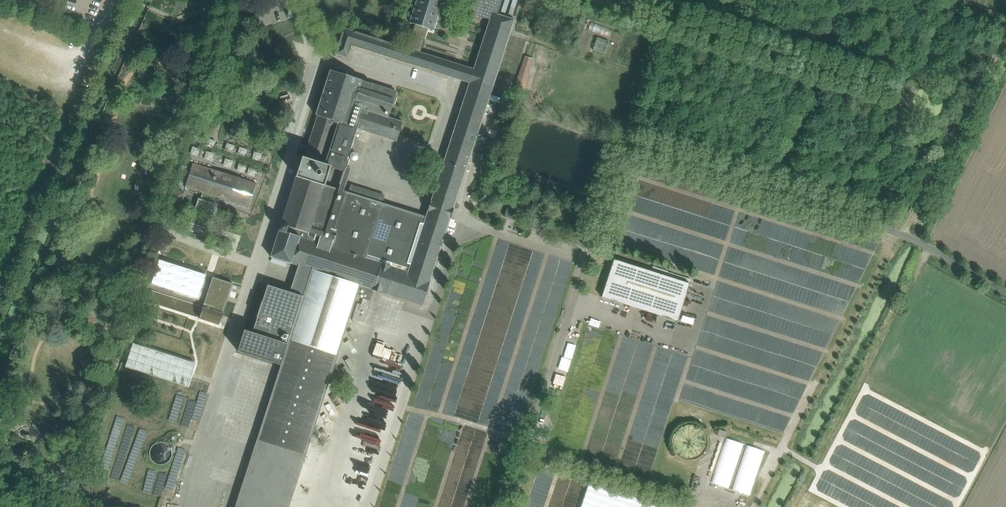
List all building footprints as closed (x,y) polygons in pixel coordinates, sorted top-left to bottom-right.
[(409,23),(415,25),(408,49),(344,28),(335,56),(336,56),(337,55),(347,58),(351,46),(469,83),(428,209),(451,217),(515,19),(498,14),(502,0),(472,0),(468,13),(489,20),(473,68),(420,52),(427,28),(434,30),(442,4),(443,4),(444,3),(444,2),(445,1),(445,0),(416,0),(409,23)] [(589,29),(611,35),(613,26),(592,20),(589,29)] [(594,49),(606,53),(609,40),(597,37),(594,49)] [(535,58),(525,54),(512,92),(522,96),(535,58)] [(234,506),(289,506),(357,296),(370,300),(373,290),(382,292),(422,305),(450,218),(451,217),(428,209),(425,217),(382,203),(385,195),(351,185),(348,193),(347,192),(325,185),(327,179),(329,172),(331,167),(343,171),(345,166),(346,167),(348,160),(347,160),(357,128),(397,141),(397,140),(403,121),(389,117),(397,91),(362,80),(359,79),(351,76),(352,73),(343,70),(342,73),(330,69),(330,70),(316,115),(317,115),(304,157),(303,157),(302,157),(301,159),(301,158),(300,161),(299,161),(299,163),(297,169),(296,172),(297,172),(296,174),(281,222),(280,222),(278,231),(270,256),(298,265),(290,292),(268,285),(262,302),(257,317),(252,332),(244,329),(237,351),(281,365),(234,506)] [(193,163),(186,187),(201,191),(192,218),(209,223),(217,197),(248,207),(256,183),(243,179),(242,181),(224,175),(224,173),(193,163)] [(181,203),(184,193),(174,190),(171,199),(181,203)] [(520,203),(509,200),(504,216),(515,220),(520,203)] [(159,259),(152,283),(198,298),(206,274),(159,259)] [(612,259),(600,297),(678,322),(689,284),(612,259)] [(213,277),(199,318),(219,325),(233,283),(213,277)] [(381,347),(386,330),(378,327),(369,353),(385,358),(388,349),(381,347)] [(133,343),(125,367),(188,387),(196,363),(133,343)] [(363,379),(368,364),(364,362),(359,377),(363,379)] [(338,363),(336,370),(345,373),(347,366),(338,363)] [(166,387),(165,394),(184,398),(185,391),(166,387)] [(160,417),(182,419),(184,401),(162,399),(160,417)] [(157,491),(163,470),(133,462),(144,425),(156,428),(158,419),(123,409),(107,463),(112,464),(108,477),(157,491)] [(712,482),(730,487),(743,442),(725,437),(712,482)] [(732,489),(750,495),(764,449),(746,444),(732,489)] [(164,495),(173,500),(180,484),(171,480),(164,495)] [(588,486),(581,506),(654,506),(588,486)] [(82,506),(85,506),(92,506),(95,500),(85,497),(82,506)]
